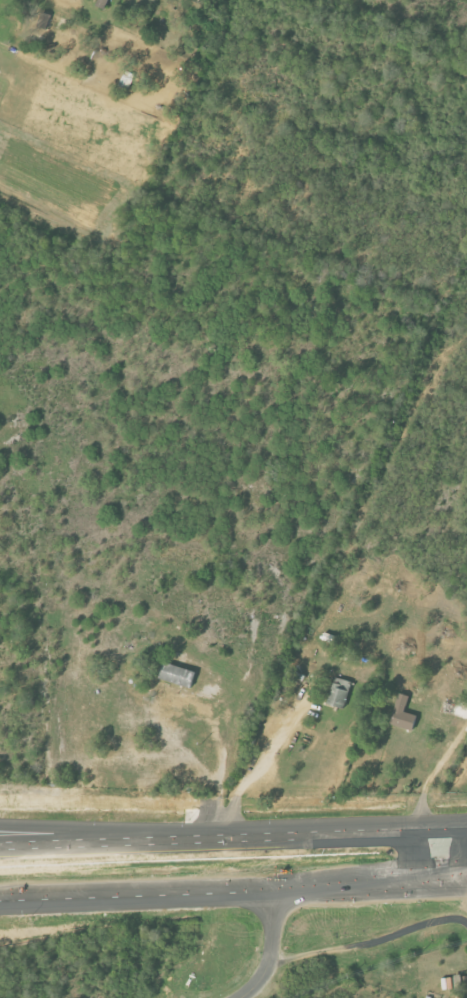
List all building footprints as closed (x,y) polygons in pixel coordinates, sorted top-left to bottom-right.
[(97,6),(106,10),(111,0),(100,0),(97,6)] [(129,89),(136,75),(127,71),(120,85),(129,89)] [(195,669),(164,663),(160,680),(192,686),(195,669)] [(352,681),(333,676),(327,703),(345,707),(352,681)] [(414,731),(419,716),(405,712),(410,696),(400,693),(391,724),(414,731)] [(443,978),(444,990),(454,989),(453,977),(443,978)]
